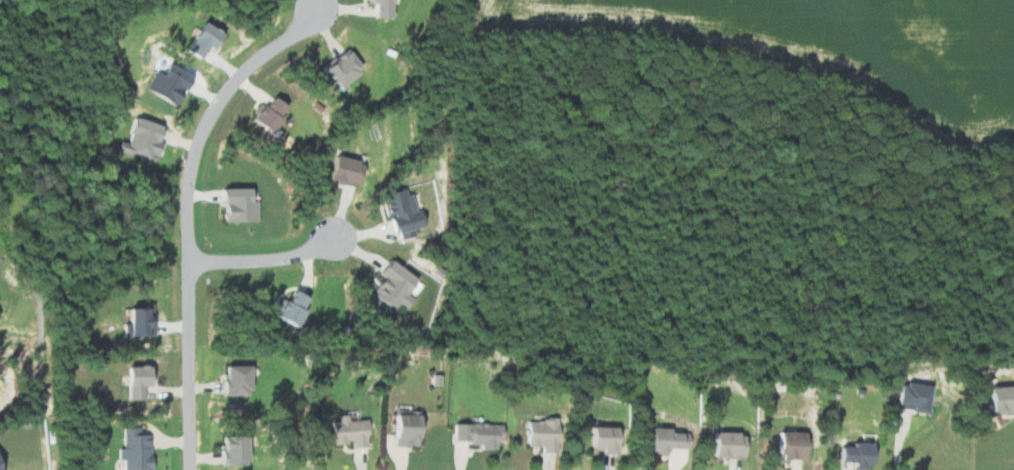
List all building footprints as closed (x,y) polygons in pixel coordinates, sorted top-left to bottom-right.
[(386,19),(387,0),(361,0),(361,4),(369,4),(368,18),(386,19)] [(215,33),(197,21),(178,50),(193,60),(201,48),(204,49),(215,33)] [(317,68),(333,89),(360,68),(344,47),(317,68)] [(169,107),(186,78),(160,62),(142,91),(169,107)] [(245,121),(263,134),(283,107),(269,96),(258,110),(255,107),(245,121)] [(122,143),(114,142),(112,152),(149,161),(157,125),(128,118),(122,143)] [(361,162),(326,157),(322,183),(356,188),(361,162)] [(254,222),(254,201),(248,201),(248,189),(216,189),(216,222),(254,222)] [(423,227),(421,211),(413,212),(410,194),(403,196),(401,190),(378,194),(382,218),(384,217),(388,235),(395,233),(397,240),(412,237),(410,229),(423,227)] [(413,279),(386,258),(375,273),(381,278),(368,295),(391,313),(397,304),(403,309),(411,299),(403,292),(413,279)] [(151,337),(151,306),(122,307),(123,337),(151,337)] [(219,396),(241,397),(242,390),(250,390),(250,367),(219,366),(219,396)] [(150,367),(119,368),(120,387),(125,387),(125,401),(142,400),(141,386),(151,386),(150,367)] [(925,388),(899,383),(894,408),(920,413),(925,388)] [(984,388),(984,412),(1013,412),(1013,388),(984,388)] [(345,421),(344,416),(335,416),(335,422),(327,423),(328,445),(348,444),(348,449),(366,448),(365,420),(345,421)] [(387,447),(416,448),(417,416),(388,416),(387,447)] [(559,420),(523,419),(522,448),(538,448),(538,454),(558,454),(559,420)] [(450,424),(449,443),(476,444),(476,450),(492,451),(492,441),(501,441),(501,425),(450,424)] [(616,454),(617,428),(585,427),(584,453),(616,454)] [(120,429),(120,449),(115,449),(116,461),(120,461),(121,469),(148,469),(147,436),(136,436),(135,428),(120,429)] [(670,429),(644,429),(643,454),(666,455),(666,449),(689,450),(689,434),(670,434),(670,429)] [(742,460),(743,434),(707,432),(706,459),(742,460)] [(804,434),(774,433),(773,464),(785,464),(785,460),(803,460),(804,434)] [(216,438),(216,467),(241,466),(241,437),(216,438)] [(834,448),(834,463),(849,463),(849,468),(868,468),(869,444),(846,444),(846,448),(834,448)]
